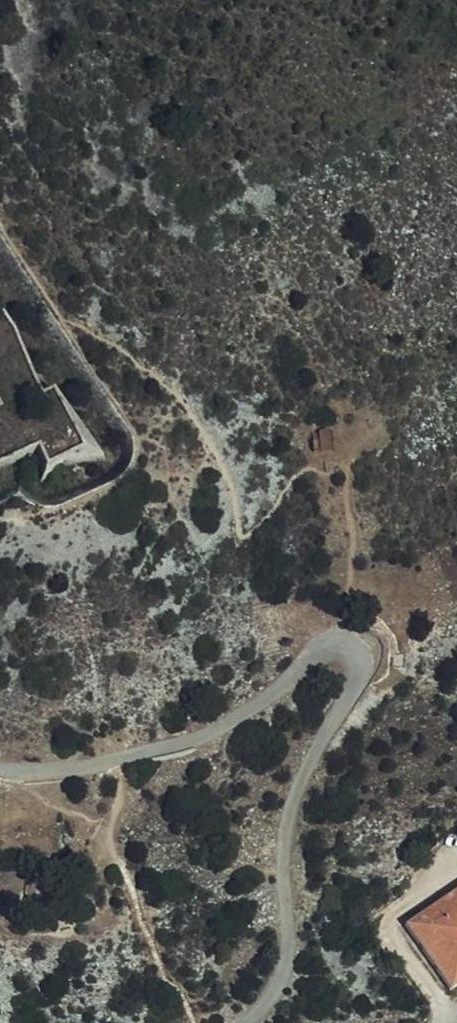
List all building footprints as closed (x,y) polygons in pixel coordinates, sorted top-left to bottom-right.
[(55,446),(67,465),(101,448),(74,389),(56,393),(23,325),(0,293),(0,469),(55,446)] [(408,926),(456,991),(456,889),(408,926)]
